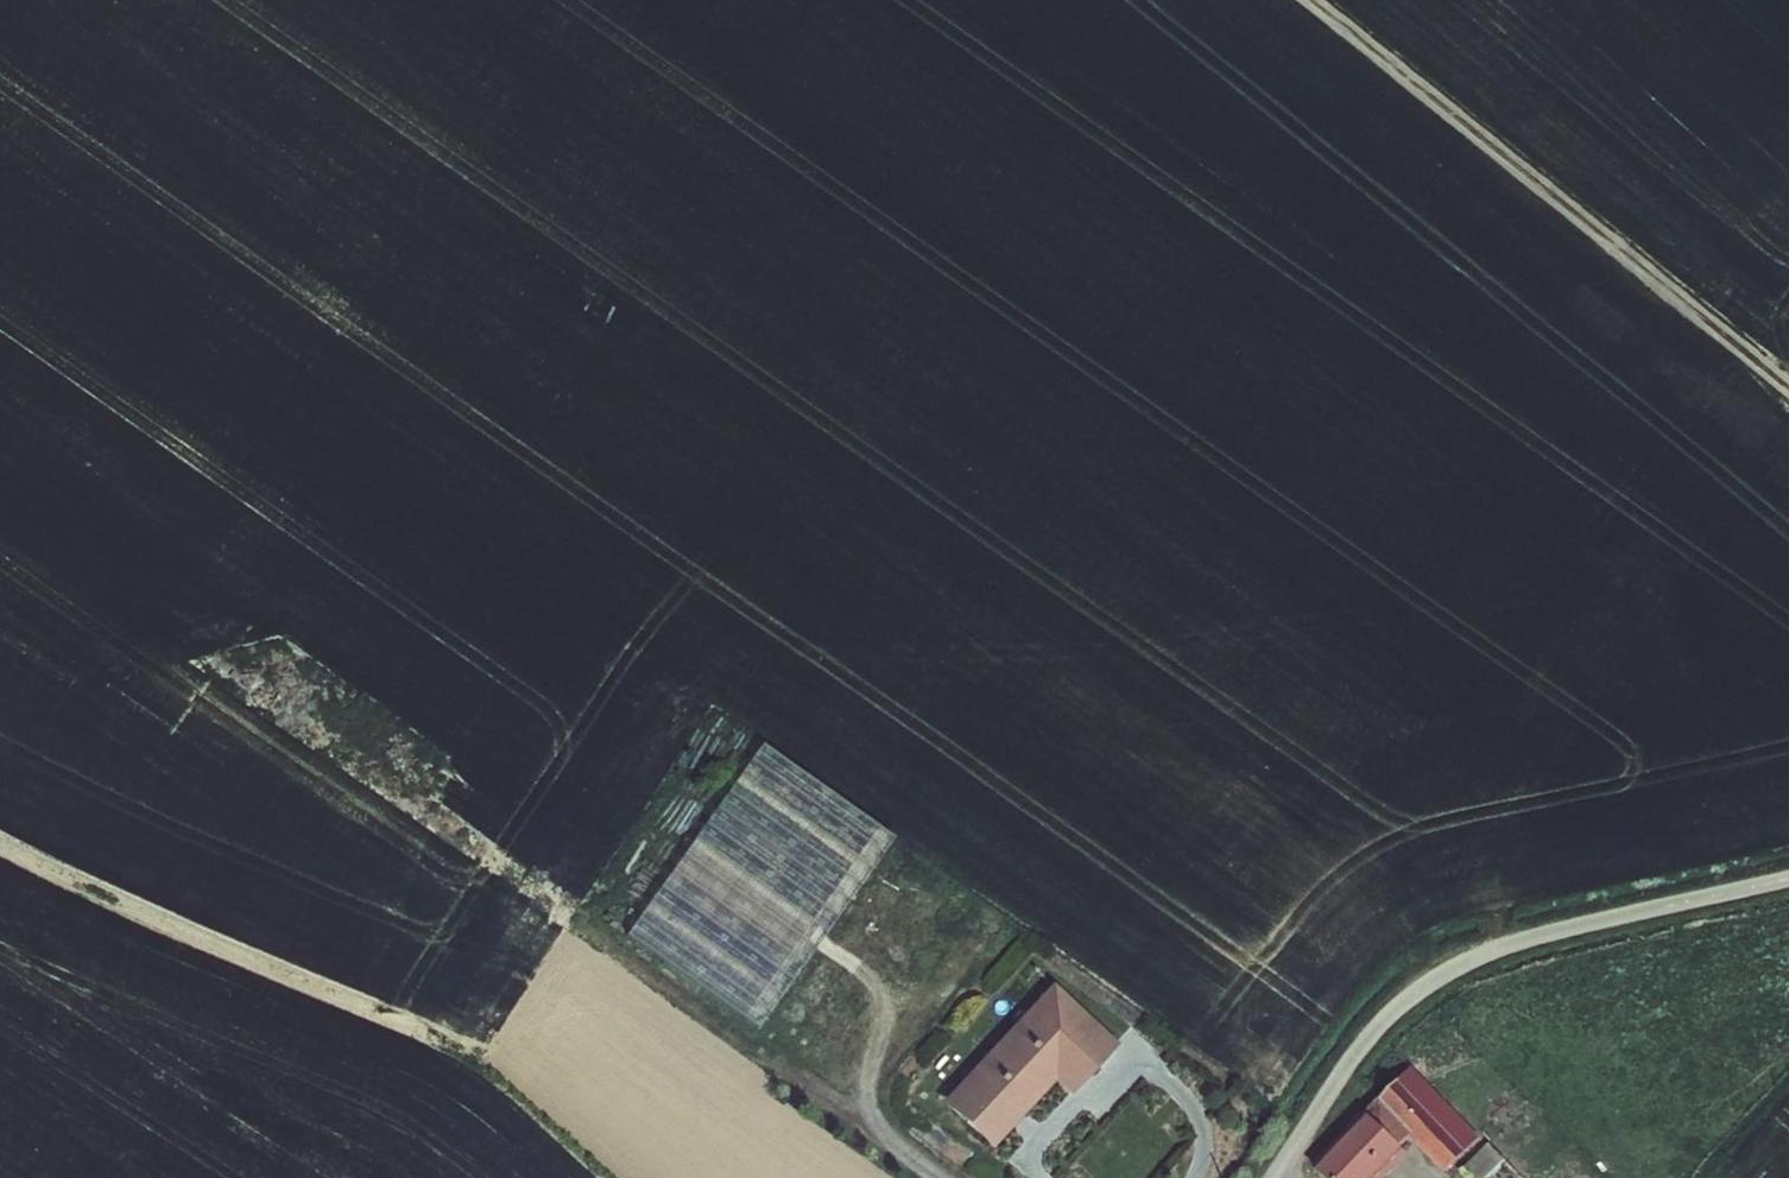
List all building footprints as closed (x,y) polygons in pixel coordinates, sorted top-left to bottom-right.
[(773,744),(637,937),(769,1030),(905,837),(801,764),(773,744)] [(1063,992),(1043,1014),(1074,1042),(1094,1021),(1063,992)] [(1000,1069),(963,1109),(1001,1144),(1066,1074),(1084,1090),(1123,1048),(1094,1021),(1074,1042),(1043,1014),(996,1065),(1000,1069)] [(1000,1069),(996,1065),(959,1105),(963,1109),(1000,1069)] [(1412,1081),(1478,1150),(1491,1138),(1424,1069),(1412,1081)] [(1424,1139),(1456,1171),(1478,1150),(1412,1081),(1409,1078),(1328,1167),(1339,1177),(1385,1177),(1424,1139)] [(1474,1177),(1491,1177),(1511,1159),(1495,1141),(1465,1169),(1474,1177)]
